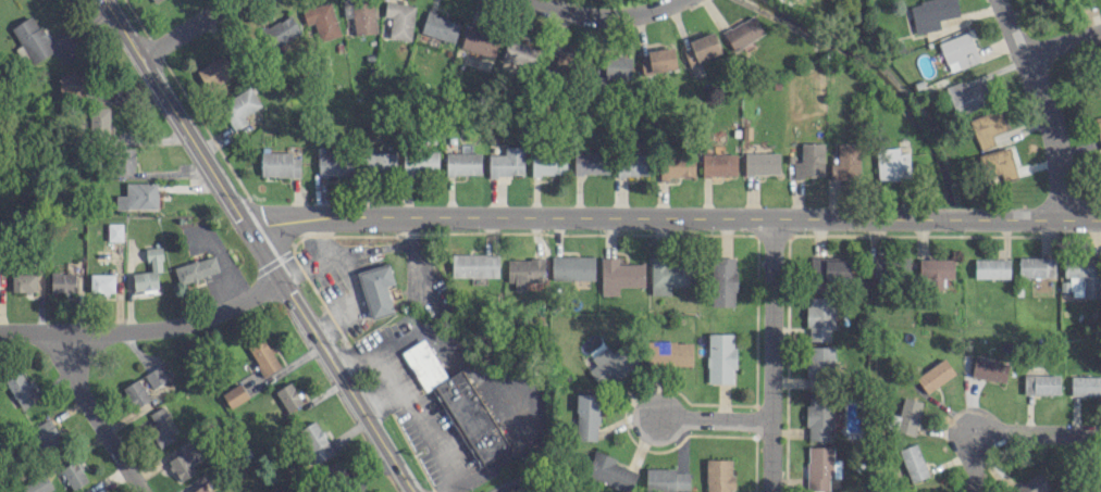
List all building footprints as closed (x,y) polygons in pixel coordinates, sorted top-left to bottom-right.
[(312,22),(320,42),(340,34),(328,0),(326,0),(301,10),(306,24),(312,22)] [(352,16),(354,34),(376,32),(373,0),(363,0),(342,2),(343,17),(352,16)] [(956,0),(925,0),(909,3),(915,33),(940,28),(938,19),(959,15),(956,0)] [(388,38),(411,40),(414,3),(385,2),(384,16),(390,16),(388,38)] [(460,23),(426,12),(419,32),(453,43),(460,23)] [(54,50),(34,14),(11,27),(32,63),(54,50)] [(263,28),(273,48),(301,34),(290,14),(263,28)] [(722,32),(734,51),(764,33),(752,14),(722,32)] [(494,56),(499,34),(466,26),(460,48),(494,56)] [(949,73),(980,60),(968,30),(937,42),(949,73)] [(689,39),(695,60),(720,53),(714,32),(689,39)] [(536,44),(504,42),(503,63),(535,64),(536,44)] [(688,65),(696,63),(691,46),(683,49),(688,65)] [(647,49),(648,71),(675,69),(674,47),(647,49)] [(576,55),(559,49),(551,71),(569,77),(576,55)] [(238,71),(226,52),(198,69),(210,89),(238,71)] [(605,55),(604,77),(630,77),(631,56),(605,55)] [(86,73),(59,74),(60,94),(87,94),(86,73)] [(990,100),(980,73),(945,87),(955,114),(990,100)] [(248,123),(244,114),(260,107),(251,88),(220,101),(233,130),(248,123)] [(110,107),(89,106),(88,131),(109,132),(110,107)] [(979,149),(994,144),(991,134),(1008,128),(1001,107),(968,119),(979,149)] [(792,161),(792,176),(823,177),(823,142),(801,142),(800,161),(792,161)] [(829,162),(830,177),(859,177),(859,142),(836,142),(837,162),(829,162)] [(488,154),(488,175),(523,175),(524,146),(503,146),(503,154),(488,154)] [(909,179),(909,152),(898,152),(898,147),(875,147),(876,180),(909,179)] [(134,148),(112,148),(111,172),(134,173),(134,148)] [(1001,181),(1016,178),(1009,148),(980,154),(985,177),(1000,174),(1001,181)] [(438,150),(403,149),(403,172),(437,173),(438,150)] [(317,176),(352,175),(352,151),(316,151),(317,176)] [(395,152),(365,151),(364,171),(395,172),(395,152)] [(480,174),(480,151),(445,152),(445,174),(480,174)] [(573,174),(608,173),(608,151),(573,151),(573,174)] [(260,152),(260,176),(299,176),(299,152),(260,152)] [(565,174),(565,153),(531,152),(531,173),(565,174)] [(744,174),(779,174),(779,152),(744,152),(744,174)] [(617,175),(649,175),(649,153),(616,153),(617,175)] [(737,153),(702,153),(701,175),(736,175),(737,153)] [(693,177),(694,156),(660,154),(659,176),(693,177)] [(115,195),(115,209),(157,208),(156,182),(125,183),(126,195),(115,195)] [(107,240),(122,240),(122,222),(107,222),(107,240)] [(146,247),(149,271),(132,272),(134,291),(158,289),(156,271),(163,270),(160,246),(146,247)] [(498,254),(451,253),(451,276),(498,277),(498,254)] [(174,265),(181,283),(218,270),(212,254),(174,265)] [(594,256),(551,255),(551,279),(594,279),(594,256)] [(618,286),(644,286),(644,263),(617,263),(617,256),(600,257),(601,295),(618,294),(618,286)] [(1018,276),(1054,277),(1055,257),(1018,256),(1018,276)] [(734,306),(735,257),(712,257),(711,305),(734,306)] [(850,257),(810,257),(809,283),(849,283),(850,257)] [(909,257),(891,257),(873,257),(872,279),(895,280),(895,282),(908,282),(909,257)] [(507,282),(514,282),(513,291),(525,291),(526,282),(543,282),(544,258),(507,258),(507,282)] [(953,278),(953,258),(919,259),(919,288),(942,288),(942,278),(953,278)] [(1009,277),(1009,258),(974,258),(974,277),(1009,277)] [(1097,297),(1098,259),(1063,258),(1063,277),(1070,277),(1069,296),(1097,297)] [(651,295),(670,294),(670,286),(691,286),(690,259),(649,260),(651,295)] [(355,269),(371,318),(393,312),(385,286),(393,283),(385,261),(355,269)] [(36,291),(36,272),(10,273),(11,292),(36,291)] [(75,273),(50,272),(50,291),(74,292),(75,273)] [(114,273),(89,273),(89,292),(114,293),(114,273)] [(807,340),(830,340),(830,329),(833,329),(832,296),(806,297),(807,340)] [(734,333),(707,333),(707,382),(733,382),(734,333)] [(279,368),(264,336),(247,344),(262,376),(279,368)] [(400,351),(424,390),(432,388),(481,463),(510,445),(460,369),(446,375),(423,338),(400,351)] [(692,365),(692,340),(646,341),(646,366),(692,365)] [(609,348),(585,367),(602,389),(637,362),(621,343),(611,351),(609,348)] [(833,384),(833,346),(806,347),(807,385),(833,384)] [(143,372),(150,387),(170,378),(173,384),(186,378),(177,356),(143,372)] [(971,377),(1005,381),(1008,360),(973,356),(971,377)] [(955,373),(944,357),(915,377),(926,393),(955,373)] [(37,400),(23,370),(5,378),(19,408),(37,400)] [(1059,393),(1059,374),(1023,374),(1023,394),(1059,393)] [(1100,395),(1100,376),(1070,375),(1070,395),(1100,395)] [(123,386),(134,408),(150,400),(138,378),(123,386)] [(302,403),(292,382),(275,389),(286,411),(302,403)] [(247,398),(240,383),(221,392),(228,407),(247,398)] [(576,439),(597,440),(598,394),(576,393),(576,439)] [(832,439),(831,395),(806,395),(807,440),(832,439)] [(922,401),(903,396),(898,415),(890,413),(886,428),(913,435),(922,401)] [(148,413),(151,421),(147,423),(158,447),(178,437),(164,406),(148,413)] [(62,444),(51,418),(33,425),(43,451),(62,444)] [(334,452),(314,420),(296,431),(316,463),(334,452)] [(927,477),(918,443),(899,447),(908,482),(927,477)] [(166,458),(178,481),(196,472),(192,464),(202,458),(195,444),(166,458)] [(832,446),(807,445),(806,489),(831,490),(832,446)] [(593,452),(584,475),(626,491),(629,491),(638,470),(593,452)] [(73,490),(88,479),(74,458),(58,469),(73,490)] [(732,459),(706,458),(706,491),(732,491),(732,459)] [(645,468),(644,491),(675,491),(675,490),(689,490),(689,469),(645,468)] [(53,488),(44,472),(21,485),(25,491),(47,491),(53,488)] [(203,482),(189,491),(210,491),(203,482)]
